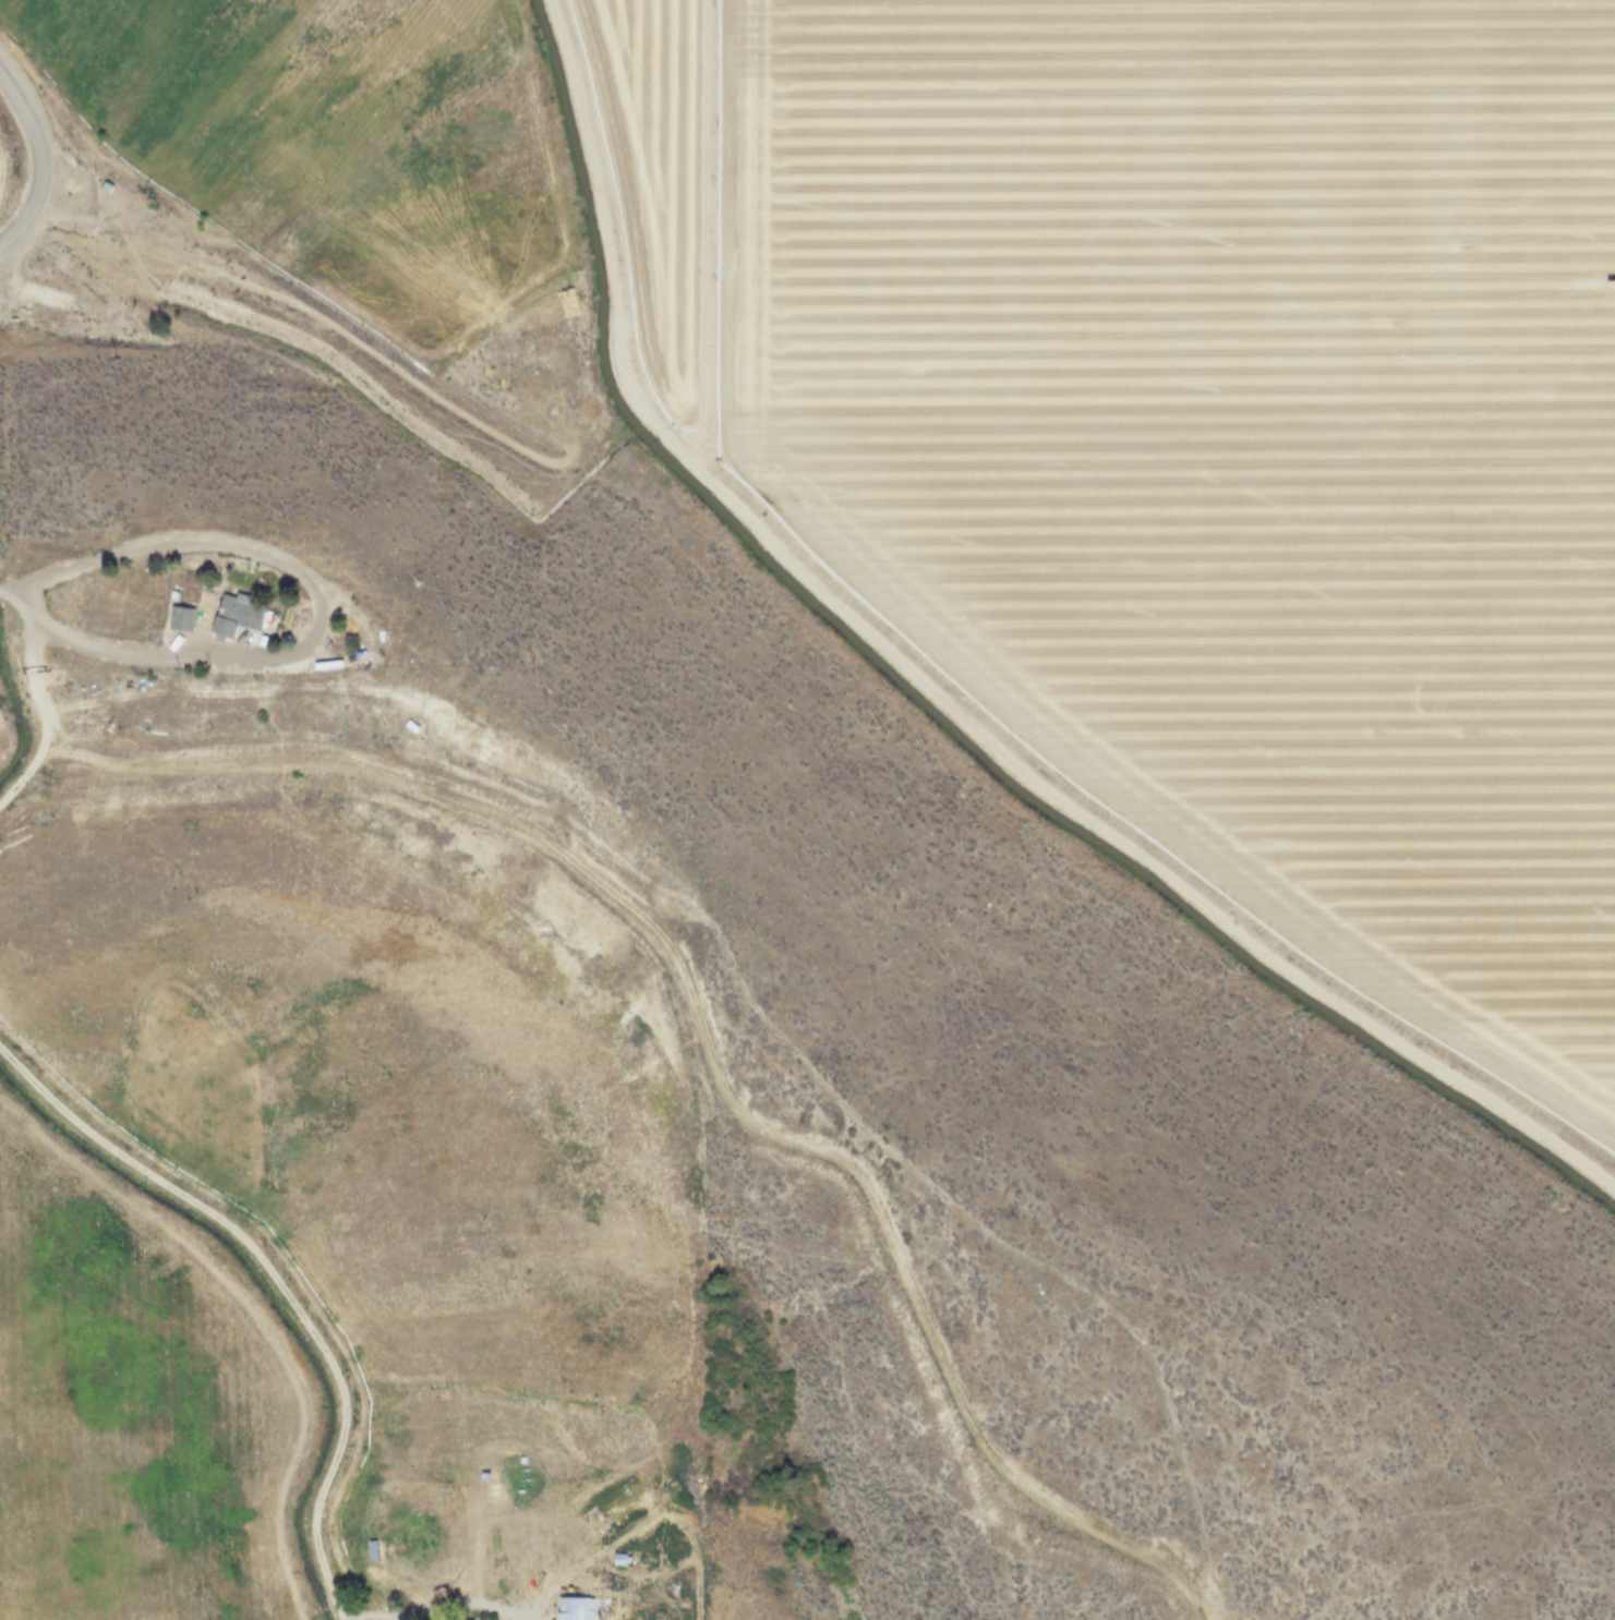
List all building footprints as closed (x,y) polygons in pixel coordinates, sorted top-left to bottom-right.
[(219,591),(207,630),(229,637),(233,622),(255,629),(262,604),(219,591)] [(169,605),(166,627),(189,630),(192,607),(169,605)] [(556,1619),(592,1619),(593,1596),(556,1595),(556,1619)]
